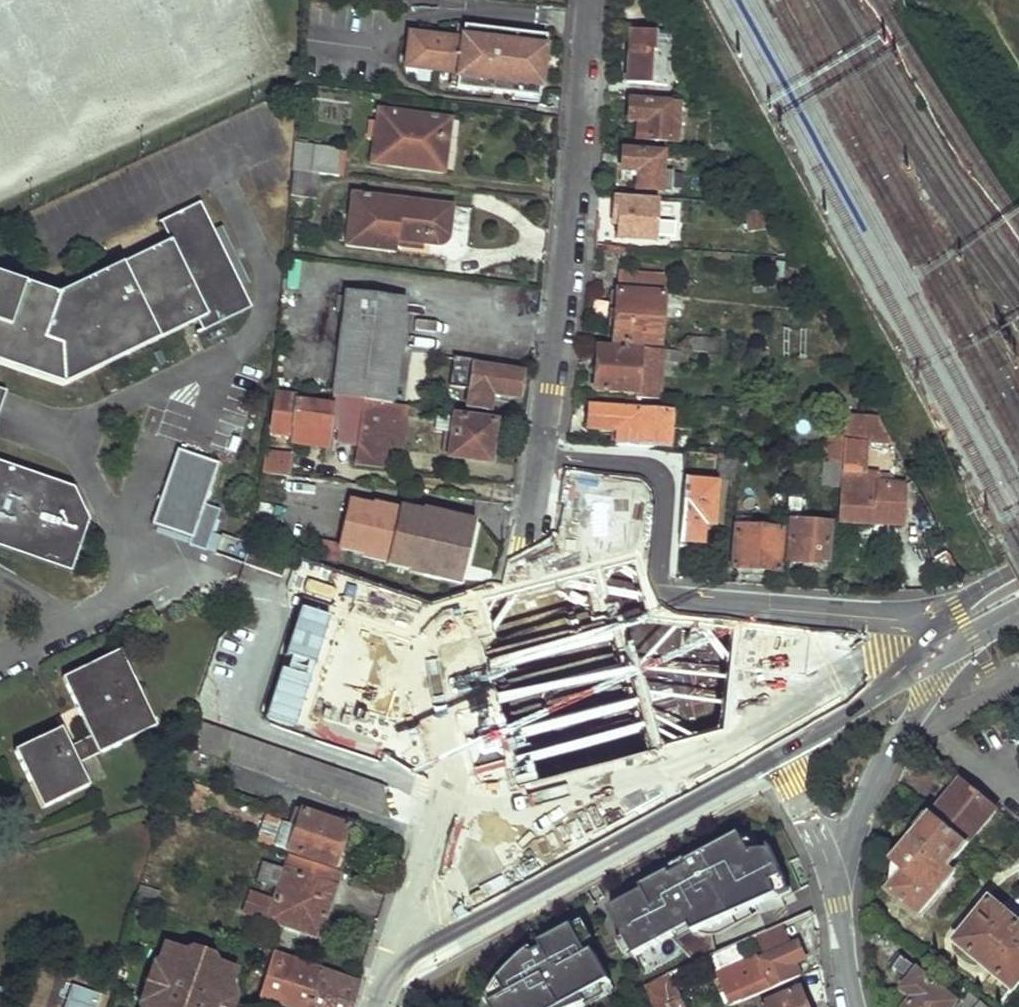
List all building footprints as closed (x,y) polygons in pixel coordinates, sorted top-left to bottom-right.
[(463,25),(456,24),(455,39),(462,40),(463,25)] [(456,87),(539,96),(546,35),(463,25),(462,40),(455,39),(410,34),(406,66),(451,71),(458,72),(456,87)] [(632,30),(628,81),(667,84),(670,43),(667,43),(667,36),(666,33),(632,30)] [(458,72),(451,71),(450,86),(456,87),(458,72)] [(649,138),(670,140),(672,101),(631,98),(630,119),(650,120),(649,138)] [(672,101),(670,140),(680,140),(682,99),(678,99),(672,98),(672,101)] [(389,166),(439,172),(447,117),(379,109),(373,160),(389,163),(389,166)] [(311,173),(318,174),(339,177),(343,151),(314,148),(293,146),(290,171),(311,173)] [(639,171),(638,189),(672,191),(673,170),(664,169),(666,152),(625,149),(623,169),(639,171)] [(289,196),(315,199),(318,174),(311,173),(290,171),(289,196)] [(451,236),(454,206),(352,192),(345,246),(396,253),(397,242),(440,246),(446,244),(451,236)] [(620,216),(619,237),(655,240),(658,200),(615,198),(614,215),(620,216)] [(65,385),(193,321),(199,318),(204,328),(253,304),(243,284),(214,227),(200,200),(161,219),(171,238),(58,294),(0,274),(0,363),(65,385)] [(658,220),(659,240),(675,240),(675,219),(658,220)] [(214,227),(243,284),(251,280),(222,223),(214,227)] [(644,252),(605,249),(602,271),(642,275),(644,252)] [(618,290),(614,339),(660,343),(663,294),(618,290)] [(364,399),(392,403),(406,301),(345,293),(332,396),(364,399)] [(689,336),(688,350),(711,351),(712,339),(689,336)] [(599,346),(595,388),(642,393),(643,382),(638,381),(640,349),(599,346)] [(662,347),(662,358),(687,360),(688,350),(662,347)] [(493,395),(519,399),(523,373),(468,365),(468,370),(472,371),(467,408),(490,412),(493,395)] [(337,442),(357,445),(364,399),(332,396),(330,406),(298,402),(299,397),(276,395),(271,434),(293,437),(295,426),(329,431),(329,428),(340,429),(337,442)] [(354,464),(384,468),(387,444),(392,403),(364,399),(357,445),(354,464)] [(401,446),(406,404),(392,403),(387,444),(401,446)] [(618,430),(617,444),(667,448),(670,412),(590,406),(588,427),(618,430)] [(826,410),(825,461),(841,462),(844,463),(845,415),(826,410)] [(844,463),(865,464),(867,441),(893,442),(879,417),(845,415),(844,463)] [(494,424),(455,418),(438,416),(436,432),(447,433),(453,434),(450,454),(450,458),(489,462),(494,424)] [(450,454),(453,434),(447,433),(444,453),(450,454)] [(174,448),(153,529),(209,543),(218,507),(206,504),(217,459),(174,448)] [(262,473),(290,477),(293,457),(265,453),(262,473)] [(72,572),(91,520),(66,511),(70,500),(46,491),(50,479),(0,461),(0,547),(72,572)] [(825,461),(823,461),(821,487),(840,488),(841,462),(825,461)] [(841,489),(877,491),(877,482),(878,471),(865,470),(865,464),(844,463),(841,462),(840,488),(840,489),(841,489)] [(558,520),(615,531),(624,482),(567,472),(558,520)] [(75,487),(50,479),(46,491),(70,500),(66,511),(91,520),(75,487)] [(685,481),(680,546),(702,548),(704,523),(713,524),(716,484),(685,481)] [(877,491),(841,489),(839,521),(874,523),(875,516),(902,518),(905,483),(877,482),(877,491)] [(410,572),(463,584),(477,520),(425,509),(424,512),(401,507),(400,509),(373,502),(372,505),(350,500),(340,549),(362,555),(362,557),(387,562),(387,564),(410,570),(410,572)] [(791,522),(789,562),(818,564),(818,560),(826,560),(829,524),(799,522),(800,508),(787,506),(786,521),(791,522)] [(902,525),(902,518),(875,516),(874,523),(902,525)] [(737,518),(732,567),(779,571),(783,529),(751,526),(751,518),(737,518)] [(335,562),(338,543),(320,540),(317,559),(335,562)] [(244,565),(283,578),(289,561),(250,547),(244,565)] [(17,755),(46,812),(92,789),(81,768),(159,727),(118,651),(64,681),(94,739),(72,751),(63,732),(17,755)] [(389,817),(383,785),(193,719),(185,747),(183,746),(174,775),(177,776),(191,780),(215,788),(223,760),(389,817)] [(993,813),(958,785),(932,817),(967,846),(993,813)] [(347,826),(300,811),(295,827),(268,818),(260,842),(333,868),(347,826)] [(952,869),(967,846),(932,817),(892,868),(903,877),(890,896),(923,919),(958,874),(952,869)] [(753,851),(744,833),(703,854),(730,905),(694,925),(697,932),(796,888),(774,848),(753,851)] [(647,889),(613,907),(638,955),(694,925),(730,905),(703,854),(690,862),(691,865),(675,874),(647,889)] [(318,937),(341,873),(290,856),(285,870),(279,886),(275,900),(251,892),(244,911),(318,937)] [(285,870),(266,863),(260,880),(279,886),(285,870)] [(673,870),(645,885),(647,889),(675,874),(673,870)] [(162,892),(141,885),(137,901),(156,908),(162,892)] [(989,903),(957,943),(1015,990),(1018,986),(1018,927),(989,903)] [(576,924),(543,941),(546,947),(572,933),(584,956),(591,952),(576,924)] [(786,924),(759,936),(767,955),(795,944),(786,924)] [(493,1002),(496,1006),(578,1006),(590,1002),(586,995),(613,980),(597,949),(591,952),(584,956),(572,933),(546,947),(535,953),(533,948),(508,972),(503,978),(510,993),(493,1002)] [(752,962),(734,969),(746,998),(795,978),(790,966),(807,958),(800,942),(795,944),(767,955),(761,958),(760,958),(765,971),(758,974),(752,962)] [(165,943),(142,1006),(221,1006),(235,968),(165,943)] [(281,1006),(352,1006),(359,984),(355,983),(272,953),(258,1000),(281,1006)] [(720,976),(734,969),(752,962),(758,974),(765,971),(760,958),(761,958),(758,953),(717,971),(720,976)] [(959,986),(956,991),(965,998),(957,1006),(897,959),(889,970),(910,987),(904,994),(915,1002),(912,1006),(979,1006),(981,1004),(959,986)] [(746,998),(734,969),(720,976),(732,1004),(746,998)] [(503,978),(490,997),(493,1002),(510,993),(503,978)] [(96,990),(68,982),(61,1006),(91,1006),(96,990)] [(801,987),(763,1003),(765,1006),(811,1006),(801,987)] [(669,992),(652,1000),(655,1006),(676,1006),(669,992)]
